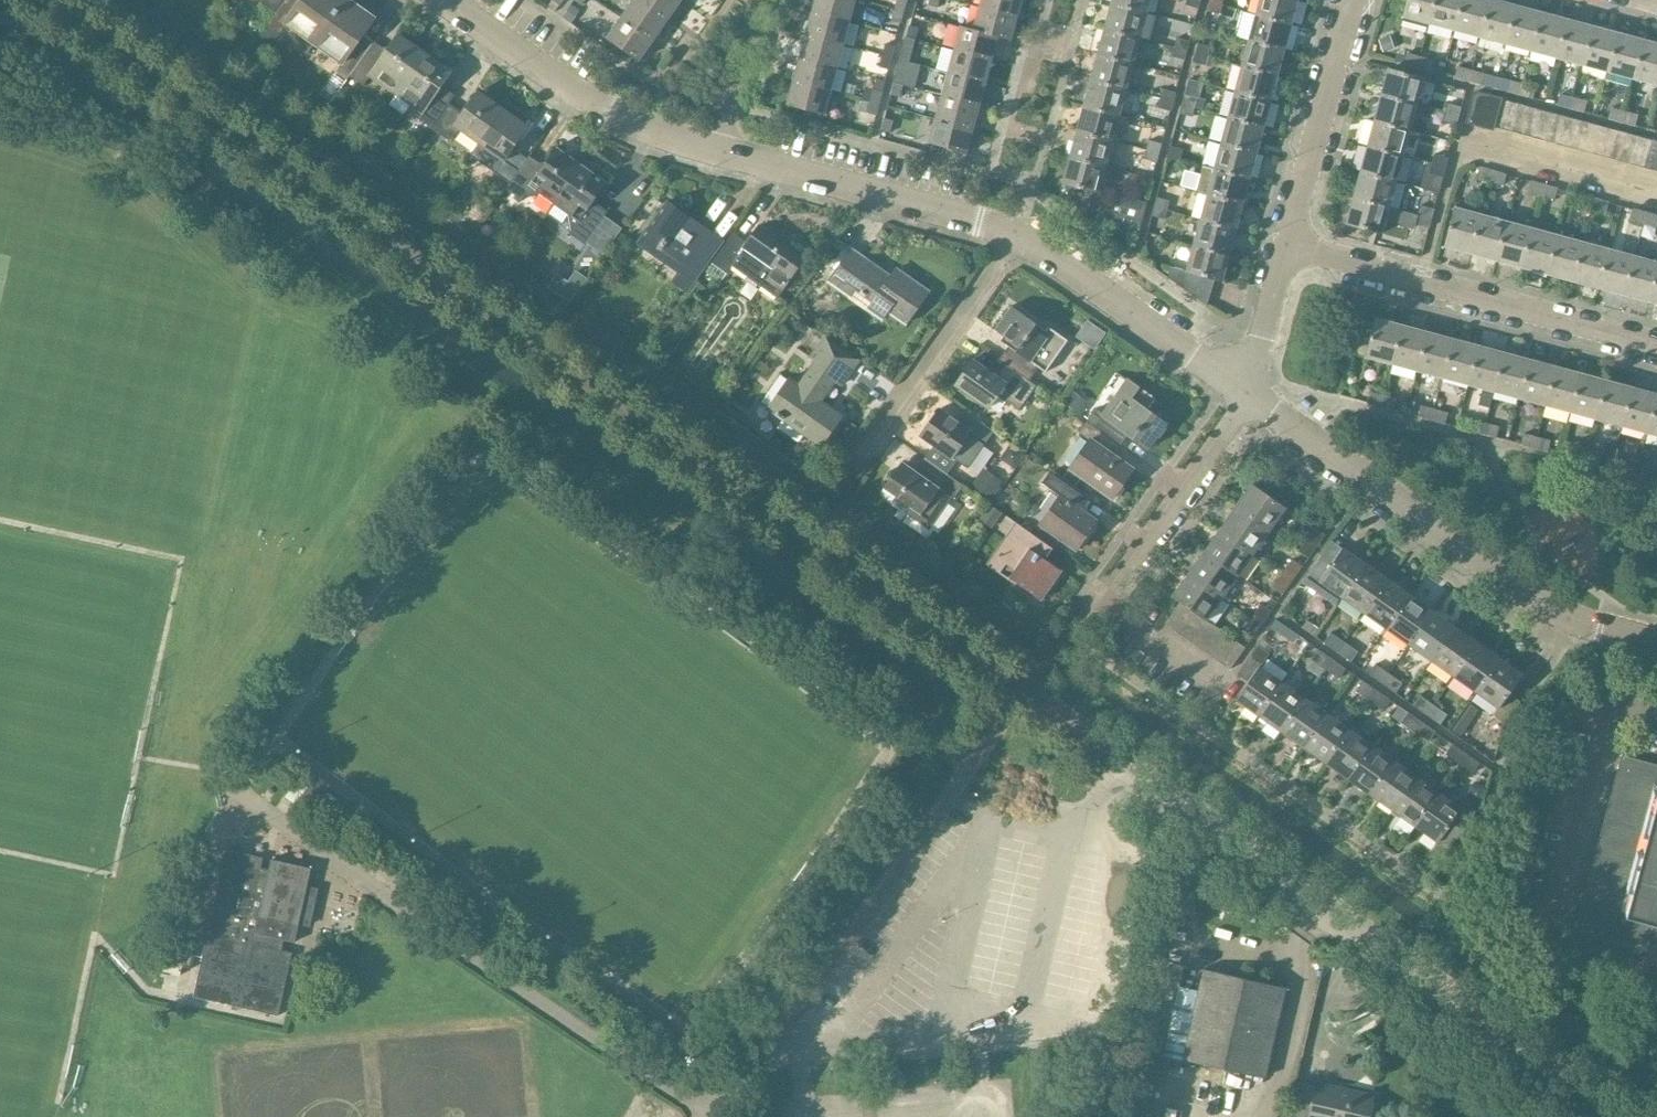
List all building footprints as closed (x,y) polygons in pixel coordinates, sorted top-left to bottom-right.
[(343,0),(285,0),(276,12),(245,56),(257,64),(286,23),(313,42),(343,0)] [(261,2),(276,12),(285,0),(262,0),(261,2)] [(363,34),(374,17),(349,0),(343,0),(313,42),(341,62),(335,71),(347,79),(349,76),(372,43),(373,41),(363,34)] [(636,0),(633,0),(620,18),(652,41),(666,21),(636,0)] [(678,0),(636,0),(666,21),(680,1),(678,0)] [(854,0),(815,0),(812,11),(849,21),(854,0)] [(906,0),(897,0),(894,8),(903,10),(906,0)] [(1020,0),(981,0),(979,7),(1016,17),(1020,0)] [(1150,0),(1111,0),(1111,3),(1147,12),(1150,0)] [(1201,0),(1187,0),(1186,5),(1198,9),(1201,0)] [(1297,0),(1259,0),(1255,14),(1291,23),(1297,0)] [(1435,0),(1407,0),(1402,16),(1428,23),(1435,0)] [(1462,0),(1435,0),(1428,23),(1453,30),(1462,0)] [(1489,0),(1462,0),(1453,30),(1479,37),(1489,0)] [(1516,6),(1494,0),(1489,0),(1479,37),(1506,44),(1516,6)] [(1220,15),(1223,5),(1209,1),(1207,11),(1220,15)] [(1140,38),(1147,12),(1111,3),(1104,28),(1140,38)] [(571,5),(563,16),(571,21),(579,11),(571,5)] [(1531,51),(1541,13),(1516,6),(1506,44),(1531,51)] [(1010,40),(1016,17),(979,7),(973,29),(973,30),(997,37),(1010,40)] [(900,23),(903,10),(894,8),(891,20),(900,23)] [(842,44),(849,21),(812,11),(806,34),(842,44)] [(1557,58),(1567,20),(1541,13),(1531,51),(1557,58)] [(1284,49),(1291,23),(1255,14),(1248,40),(1284,49)] [(652,41),(620,18),(606,38),(638,61),(652,41)] [(1582,65),(1593,27),(1567,20),(1557,58),(1582,65)] [(914,38),(917,27),(908,24),(905,36),(914,38)] [(991,59),(997,37),(973,30),(973,29),(960,26),(954,49),(991,59)] [(1608,72),(1618,33),(1593,27),(1582,65),(1608,72)] [(1133,63),(1140,38),(1104,28),(1097,54),(1133,63)] [(1633,79),(1644,40),(1618,33),(1608,72),(1633,79)] [(400,87),(424,53),(397,34),(385,51),(372,43),(349,76),(363,85),(370,75),(380,82),(385,76),(400,87)] [(836,67),(842,44),(806,34),(799,57),(836,67)] [(911,51),(914,38),(905,36),(902,48),(911,51)] [(1378,39),(1382,51),(1392,48),(1388,36),(1378,39)] [(1188,50),(1190,41),(1175,37),(1173,47),(1188,50)] [(1277,75),(1284,49),(1248,40),(1242,65),(1277,75)] [(1644,40),(1633,79),(1656,85),(1656,44),(1644,40)] [(891,57),(894,45),(885,43),(882,55),(891,57)] [(1208,56),(1211,47),(1198,44),(1196,53),(1208,56)] [(1185,60),(1188,50),(1173,47),(1170,56),(1185,60)] [(985,82),(991,59),(954,49),(948,72),(985,82)] [(237,66),(243,58),(232,51),(227,58),(224,62),(235,69),(237,66)] [(1416,67),(1419,56),(1406,52),(1403,64),(1416,67)] [(400,87),(395,93),(421,111),(417,117),(431,127),(448,102),(451,98),(438,89),(450,71),(424,53),(400,87)] [(1206,65),(1208,56),(1196,53),(1193,62),(1206,65)] [(1126,89),(1133,63),(1097,54),(1090,80),(1126,89)] [(887,69),(891,57),(882,55),(879,67),(887,69)] [(1429,71),(1432,60),(1419,56),(1416,67),(1429,71)] [(830,91),(836,67),(799,57),(793,81),(830,91)] [(1270,100),(1277,75),(1242,65),(1235,91),(1270,100)] [(1468,81),(1471,70),(1457,66),(1454,77),(1468,81)] [(1416,105),(1423,78),(1388,69),(1381,95),(1416,105)] [(1480,84),(1483,73),(1471,70),(1468,81),(1480,84)] [(902,85),(905,73),(896,71),(893,83),(902,85)] [(978,106),(985,82),(948,72),(941,96),(978,106)] [(1119,115),(1126,89),(1090,80),(1083,105),(1119,115)] [(1519,95),(1522,84),(1508,80),(1505,91),(1519,95)] [(823,114),(830,91),(793,81),(787,104),(823,114)] [(899,97),(902,85),(893,83),(890,94),(899,97)] [(1532,98),(1535,87),(1522,84),(1519,95),(1532,98)] [(878,104),(881,92),(873,89),(869,101),(878,104)] [(1173,102),(1176,93),(1162,89),(1160,98),(1173,102)] [(478,143),(503,108),(477,90),(462,112),(448,102),(431,127),(447,139),(460,131),(478,143)] [(1263,126),(1270,100),(1235,91),(1228,117),(1263,126)] [(1492,126),(1500,99),(1475,92),(1466,122),(1492,129),(1492,126)] [(1571,109),(1574,98),(1559,94),(1556,105),(1571,109)] [(1195,108),(1197,99),(1184,95),(1182,104),(1195,108)] [(1409,130),(1416,105),(1381,95),(1374,121),(1409,130)] [(972,129),(978,106),(941,96),(935,119),(972,129)] [(1170,111),(1173,102),(1160,98),(1157,108),(1170,111)] [(1583,112),(1586,101),(1574,98),(1571,109),(1583,112)] [(1505,130),(1513,102),(1500,99),(1492,126),(1505,130)] [(875,115),(878,104),(869,101),(866,113),(875,115)] [(1518,133),(1526,106),(1513,102),(1505,130),(1518,133)] [(1459,116),(1461,106),(1448,103),(1445,113),(1459,116)] [(1192,117),(1195,108),(1182,104),(1179,114),(1192,117)] [(1112,141),(1119,115),(1083,105),(1076,131),(1112,141)] [(1533,137),(1540,110),(1526,106),(1518,133),(1533,137)] [(512,147),(527,125),(503,108),(478,143),(496,155),(492,170),(509,183),(527,158),(512,147)] [(1621,123),(1624,112),(1610,108),(1607,119),(1621,123)] [(1544,140),(1552,113),(1540,110),(1533,137),(1544,140)] [(1634,126),(1637,115),(1624,112),(1621,123),(1634,126)] [(1456,125),(1459,116),(1445,113),(1443,122),(1456,125)] [(1557,144),(1565,116),(1552,113),(1544,140),(1557,144)] [(1569,147),(1577,120),(1565,116),(1557,144),(1569,147)] [(889,132),(893,119),(884,117),(880,130),(889,132)] [(1256,152),(1263,126),(1228,117),(1221,142),(1256,152)] [(966,152),(972,129),(935,119),(929,142),(966,152)] [(1581,150),(1589,123),(1577,120),(1569,147),(1581,150)] [(1402,155),(1409,130),(1374,121),(1367,146),(1402,155)] [(1594,154),(1601,126),(1589,123),(1581,150),(1594,154)] [(1607,157),(1614,130),(1601,126),(1594,154),(1607,157)] [(1618,160),(1625,133),(1614,130),(1607,157),(1618,160)] [(1105,167),(1112,141),(1076,131),(1069,157),(1105,167)] [(1632,164),(1639,136),(1625,133),(1618,160),(1632,164)] [(1644,167),(1651,140),(1639,136),(1632,164),(1644,167)] [(1651,140),(1644,167),(1656,171),(1656,141),(1651,140)] [(1159,154),(1161,144),(1148,141),(1146,150),(1159,154)] [(1249,178),(1256,152),(1221,142),(1214,168),(1249,178)] [(554,204),(582,164),(556,146),(541,166),(528,156),(527,158),(509,183),(505,188),(520,199),(522,196),(539,194),(554,204)] [(1395,181),(1402,155),(1367,146),(1360,172),(1395,181)] [(1181,160),(1183,150),(1170,147),(1168,156),(1181,160)] [(1156,163),(1159,154),(1146,150),(1143,159),(1156,163)] [(1445,167),(1447,158),(1434,154),(1431,163),(1445,167)] [(1178,169),(1181,160),(1168,156),(1165,165),(1178,169)] [(1098,193),(1105,167),(1069,157),(1062,183),(1098,193)] [(1442,176),(1445,167),(1431,163),(1429,173),(1442,176)] [(606,212),(592,202),(607,182),(582,164),(554,204),(568,214),(571,230),(569,233),(584,244),(606,212)] [(1242,203),(1249,178),(1214,168),(1203,166),(1196,191),(1207,194),(1242,203)] [(1490,182),(1493,171),(1479,167),(1476,178),(1490,182)] [(1502,185),(1505,175),(1493,171),(1490,182),(1502,185)] [(1388,207),(1395,181),(1360,172),(1353,198),(1388,207)] [(1144,197),(1149,179),(1136,175),(1131,193),(1144,197)] [(1540,195),(1543,185),(1530,181),(1527,192),(1540,195)] [(1555,199),(1557,189),(1543,185),(1540,195),(1555,199)] [(1139,228),(1146,202),(1112,193),(1105,218),(1139,228)] [(1235,229),(1242,203),(1207,194),(1200,219),(1235,229)] [(1592,209),(1595,199),(1582,195),(1579,206),(1592,209)] [(1167,211),(1170,202),(1157,198),(1154,207),(1167,211)] [(1353,198),(1346,223),(1381,233),(1385,220),(1414,228),(1415,224),(1417,215),(1388,207),(1353,198)] [(1605,213),(1608,202),(1595,199),(1592,209),(1605,213)] [(697,248),(709,231),(666,201),(637,242),(657,256),(664,246),(674,253),(686,262),(673,281),(687,290),(711,255),(710,254),(709,256),(697,248)] [(1431,219),(1433,209),(1420,205),(1417,215),(1431,219)] [(1165,220),(1167,211),(1154,207),(1152,217),(1165,220)] [(1471,252),(1481,214),(1455,207),(1445,245),(1471,252)] [(1643,223),(1646,213),(1632,209),(1630,220),(1643,223)] [(1656,223),(1656,216),(1646,213),(1643,223),(1656,227),(1656,223)] [(1496,259),(1506,221),(1481,214),(1471,252),(1496,259)] [(1428,227),(1431,219),(1417,215),(1415,224),(1428,227)] [(1229,255),(1235,229),(1200,219),(1193,245),(1229,255)] [(1521,266),(1531,228),(1506,221),(1496,259),(1521,266)] [(775,297),(805,254),(804,254),(800,259),(773,239),(776,234),(775,233),(773,236),(760,226),(762,224),(761,223),(747,242),(734,232),(740,224),(738,224),(711,262),(727,273),(732,266),(746,277),(752,269),(765,279),(760,286),(775,297)] [(1547,273),(1558,235),(1531,228),(1521,266),(1547,273)] [(1573,280),(1583,242),(1558,235),(1547,273),(1573,280)] [(1598,287),(1609,249),(1583,242),(1573,280),(1598,287)] [(1222,280),(1229,255),(1193,245),(1186,270),(1170,266),(1167,277),(1207,305),(1214,278),(1222,280)] [(928,293),(899,273),(894,280),(850,249),(828,280),(851,295),(856,288),(862,292),(861,292),(865,295),(865,294),(874,300),(868,308),(883,318),(889,311),(907,323),(928,293)] [(1624,294),(1635,256),(1609,249),(1598,287),(1624,294)] [(1656,274),(1656,263),(1635,256),(1624,294),(1650,301),(1656,274)] [(569,298),(586,273),(570,263),(553,287),(569,298)] [(1045,372),(1068,339),(1048,325),(1043,333),(1034,327),(1036,323),(1011,305),(994,329),(1011,341),(998,359),(1005,364),(1029,380),(1038,367),(1045,372)] [(1088,318),(1077,334),(1096,346),(1107,330),(1088,318)] [(1391,363),(1401,325),(1375,318),(1365,356),(1391,363)] [(1416,369),(1426,332),(1401,325),(1391,363),(1416,369)] [(1442,377),(1452,339),(1426,332),(1416,369),(1442,377)] [(821,401),(835,381),(841,385),(859,358),(825,335),(810,358),(815,361),(798,385),(788,378),(768,407),(822,445),(842,416),(821,401)] [(1468,384),(1478,346),(1452,339),(1442,377),(1468,384)] [(1493,390),(1504,353),(1478,346),(1468,384),(1493,390)] [(1519,397),(1529,360),(1504,353),(1493,390),(1519,397)] [(1036,385),(1029,380),(1005,364),(996,376),(973,359),(954,385),(987,408),(997,394),(1019,409),(1036,385)] [(1545,405),(1555,367),(1529,360),(1519,397),(1545,405)] [(1571,412),(1581,374),(1555,367),(1545,405),(1571,412)] [(1596,418),(1606,381),(1581,374),(1571,412),(1596,418)] [(1166,423),(1146,409),(1154,398),(1127,379),(1103,413),(1095,408),(1086,420),(1120,444),(1127,434),(1148,449),(1166,423)] [(1622,425),(1632,388),(1606,381),(1596,418),(1622,425)] [(1656,398),(1656,395),(1632,388),(1622,425),(1648,432),(1656,398)] [(1379,406),(1382,396),(1369,392),(1366,403),(1379,406)] [(1072,395),(1065,404),(1077,413),(1084,403),(1072,395)] [(1393,410),(1396,399),(1382,396),(1379,406),(1393,410)] [(1648,432),(1656,435),(1656,398),(1648,432)] [(1431,420),(1434,409),(1420,406),(1417,417),(1431,420)] [(967,468),(993,430),(965,410),(958,420),(939,407),(920,434),(967,468)] [(1444,424),(1447,413),(1434,409),(1431,420),(1444,424)] [(1482,434),(1484,423),(1472,419),(1469,430),(1482,434)] [(1133,469),(1113,454),(1120,444),(1086,420),(1078,432),(1088,439),(1068,467),(1113,499),(1133,469)] [(1495,437),(1498,427),(1484,423),(1482,434),(1495,437)] [(1533,448),(1536,437),(1523,434),(1520,444),(1533,448)] [(1547,451),(1549,441),(1536,437),(1533,448),(1547,451)] [(1584,461),(1587,451),(1574,447),(1571,458),(1584,461)] [(1598,465),(1601,454),(1587,451),(1584,461),(1598,465)] [(954,499),(964,484),(929,460),(921,473),(902,459),(882,487),(910,507),(905,513),(907,514),(907,513),(928,528),(951,497),(954,499)] [(1636,475),(1639,465),(1625,461),(1622,471),(1636,475)] [(1636,475),(1649,478),(1656,481),(1656,469),(1652,468),(1639,465),(1636,475)] [(1059,495),(1039,524),(1042,525),(1058,537),(1077,550),(1097,521),(1079,508),(1087,496),(1050,470),(1041,483),(1059,495)] [(971,487),(989,499),(997,487),(980,474),(971,487)] [(1285,508),(1252,484),(1236,507),(1269,531),(1285,508)] [(991,527),(1001,512),(990,504),(980,519),(991,527)] [(1269,531),(1236,507),(1220,530),(1253,553),(1269,531)] [(1062,570),(1044,558),(1052,547),(1018,523),(995,556),(1013,569),(1008,576),(1041,599),(1062,570)] [(1308,558),(1324,535),(1314,528),(1298,551),(1308,558)] [(1253,553),(1220,530),(1204,551),(1238,575),(1253,553)] [(1334,607),(1341,598),(1364,564),(1342,548),(1334,559),(1323,552),(1301,583),(1334,607)] [(1238,575),(1204,551),(1188,574),(1221,598),(1238,575)] [(1291,581),(1301,567),(1292,560),(1282,574),(1291,581)] [(1363,613),(1387,580),(1364,564),(1341,598),(1363,613)] [(1221,598),(1188,574),(1172,598),(1179,603),(1190,610),(1200,618),(1205,621),(1206,621),(1221,598)] [(1282,594),(1291,581),(1282,574),(1273,587),(1282,594)] [(1385,629),(1409,595),(1387,580),(1363,613),(1385,629)] [(1408,645),(1432,611),(1409,595),(1385,629),(1408,645)] [(1175,631),(1190,610),(1179,603),(1164,623),(1175,631)] [(1260,626),(1270,612),(1260,605),(1250,619),(1260,626)] [(1186,638),(1200,618),(1190,610),(1175,631),(1186,638)] [(1430,661),(1454,627),(1432,611),(1408,645),(1430,661)] [(1197,646),(1212,625),(1206,621),(1205,621),(1200,618),(1186,638),(1197,646)] [(1251,639),(1260,626),(1250,619),(1241,632),(1251,639)] [(1287,628),(1275,620),(1270,628),(1282,636),(1287,628)] [(1319,629),(1307,621),(1302,628),(1314,636),(1319,629)] [(1208,654),(1222,632),(1212,625),(1197,646),(1208,654)] [(1452,676),(1476,643),(1454,627),(1430,661),(1452,676)] [(1218,661),(1233,640),(1222,632),(1208,654),(1218,661)] [(1336,652),(1343,642),(1330,632),(1323,642),(1336,652)] [(1230,669),(1244,648),(1233,640),(1218,661),(1230,669)] [(1349,661),(1357,651),(1343,642),(1336,652),(1349,661)] [(1476,693),(1499,659),(1476,643),(1452,676),(1476,693)] [(1281,683),(1259,667),(1268,654),(1257,646),(1237,674),(1247,682),(1235,699),(1258,715),(1281,683)] [(1324,669),(1331,659),(1318,650),(1311,660),(1324,669)] [(1337,678),(1344,669),(1331,659),(1324,669),(1337,678)] [(1508,694),(1521,675),(1499,659),(1476,693),(1497,708),(1492,715),(1503,723),(1518,701),(1508,694)] [(1381,683),(1388,673),(1374,663),(1367,674),(1381,683)] [(1394,693),(1401,682),(1388,673),(1381,683),(1394,693)] [(1368,701),(1376,691),(1362,681),(1355,691),(1368,701)] [(1280,731),(1303,698),(1281,683),(1258,715),(1280,731)] [(1382,710),(1389,700),(1376,691),(1368,701),(1382,710)] [(1425,715),(1432,705),(1419,695),(1412,705),(1425,715)] [(1303,747),(1326,714),(1303,698),(1280,731),(1303,747)] [(1479,710),(1470,704),(1451,730),(1461,736),(1479,710)] [(1439,724),(1446,715),(1432,705),(1425,715),(1439,724)] [(1413,732),(1420,722),(1407,713),(1400,723),(1413,732)] [(1325,763),(1348,730),(1326,714),(1303,747),(1325,763)] [(1427,742),(1434,732),(1420,722),(1413,732),(1427,742)] [(1347,778),(1370,745),(1348,730),(1325,763),(1347,778)] [(1465,754),(1451,744),(1444,754),(1458,764),(1465,754)] [(1369,794),(1393,761),(1370,745),(1347,778),(1369,794)] [(1472,773),(1479,763),(1465,754),(1458,764),(1472,773)] [(1620,755),(1575,922),(1656,944),(1656,765),(1620,755)] [(1392,810),(1416,777),(1393,761),(1369,794),(1392,810)] [(1415,826),(1438,793),(1416,777),(1392,810),(1415,826)] [(1450,848),(1475,812),(1463,803),(1460,808),(1438,793),(1415,826),(1438,842),(1439,840),(1450,848)] [(294,942),(310,869),(271,860),(268,871),(260,869),(262,858),(226,849),(192,998),(276,1017),(291,952),(281,950),(283,939),(294,942)] [(1185,965),(1151,957),(1115,1116),(1128,1116),(1135,1088),(1157,1093),(1185,965)] [(1265,1077),(1285,990),(1286,990),(1287,988),(1203,969),(1202,971),(1203,971),(1183,1058),(1265,1077)] [(1372,1096),(1317,1083),(1315,1089),(1294,1084),(1287,1116),(1288,1116),(1367,1116),(1372,1096)]
